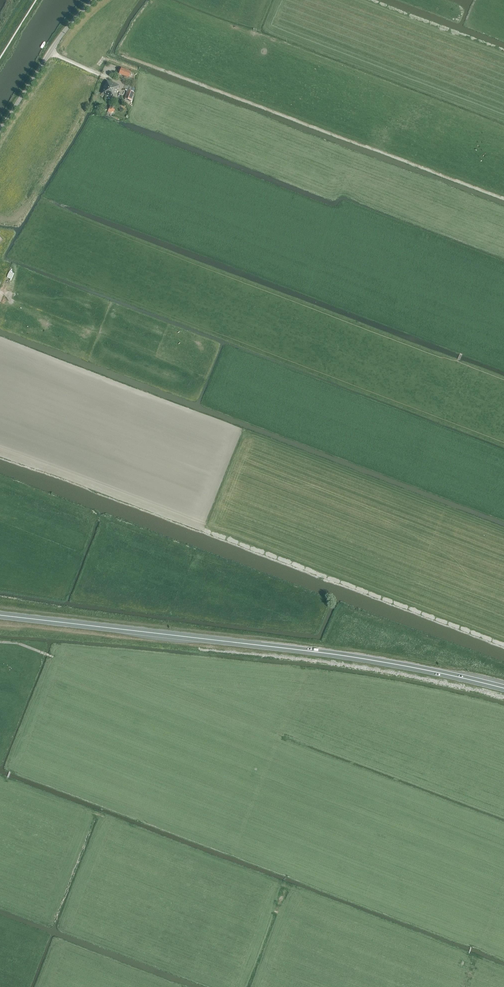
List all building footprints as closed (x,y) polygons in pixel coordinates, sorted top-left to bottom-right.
[(121,68),(119,73),(129,77),(131,72),(121,68)] [(120,85),(107,80),(102,93),(114,98),(120,85)] [(134,92),(128,90),(125,98),(131,100),(134,92)]
